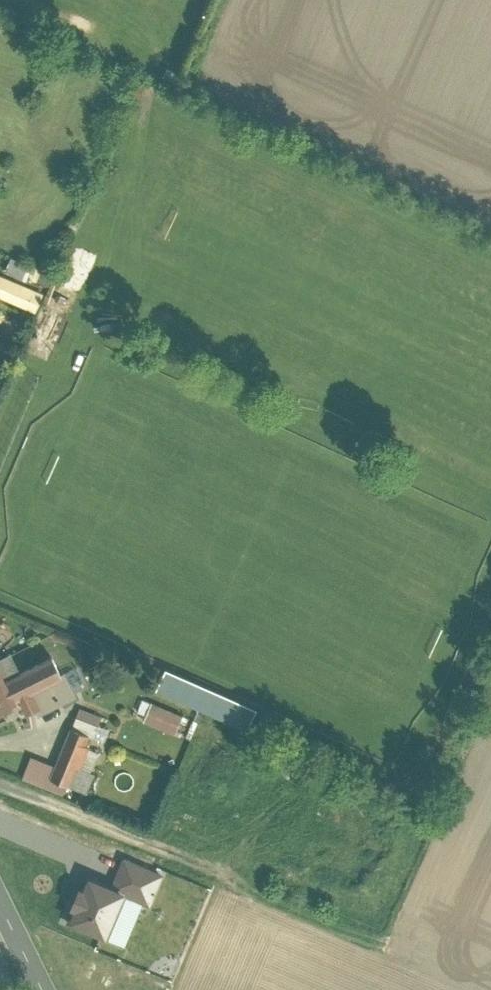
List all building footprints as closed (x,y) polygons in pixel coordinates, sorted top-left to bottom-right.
[(12,257),(8,270),(33,279),(38,266),(12,257)] [(1,297),(1,298),(40,310),(46,289),(0,275),(0,297),(1,297)] [(53,348),(70,312),(49,303),(33,339),(53,348)] [(21,702),(30,718),(76,697),(51,653),(6,675),(0,664),(0,711),(21,702)] [(161,691),(253,725),(260,706),(168,671),(161,691)] [(178,733),(186,713),(153,700),(145,720),(178,733)] [(110,717),(80,707),(50,777),(86,790),(110,717)] [(124,856),(113,887),(151,900),(162,870),(124,856)] [(113,887),(87,875),(66,924),(105,941),(127,893),(113,887)]
